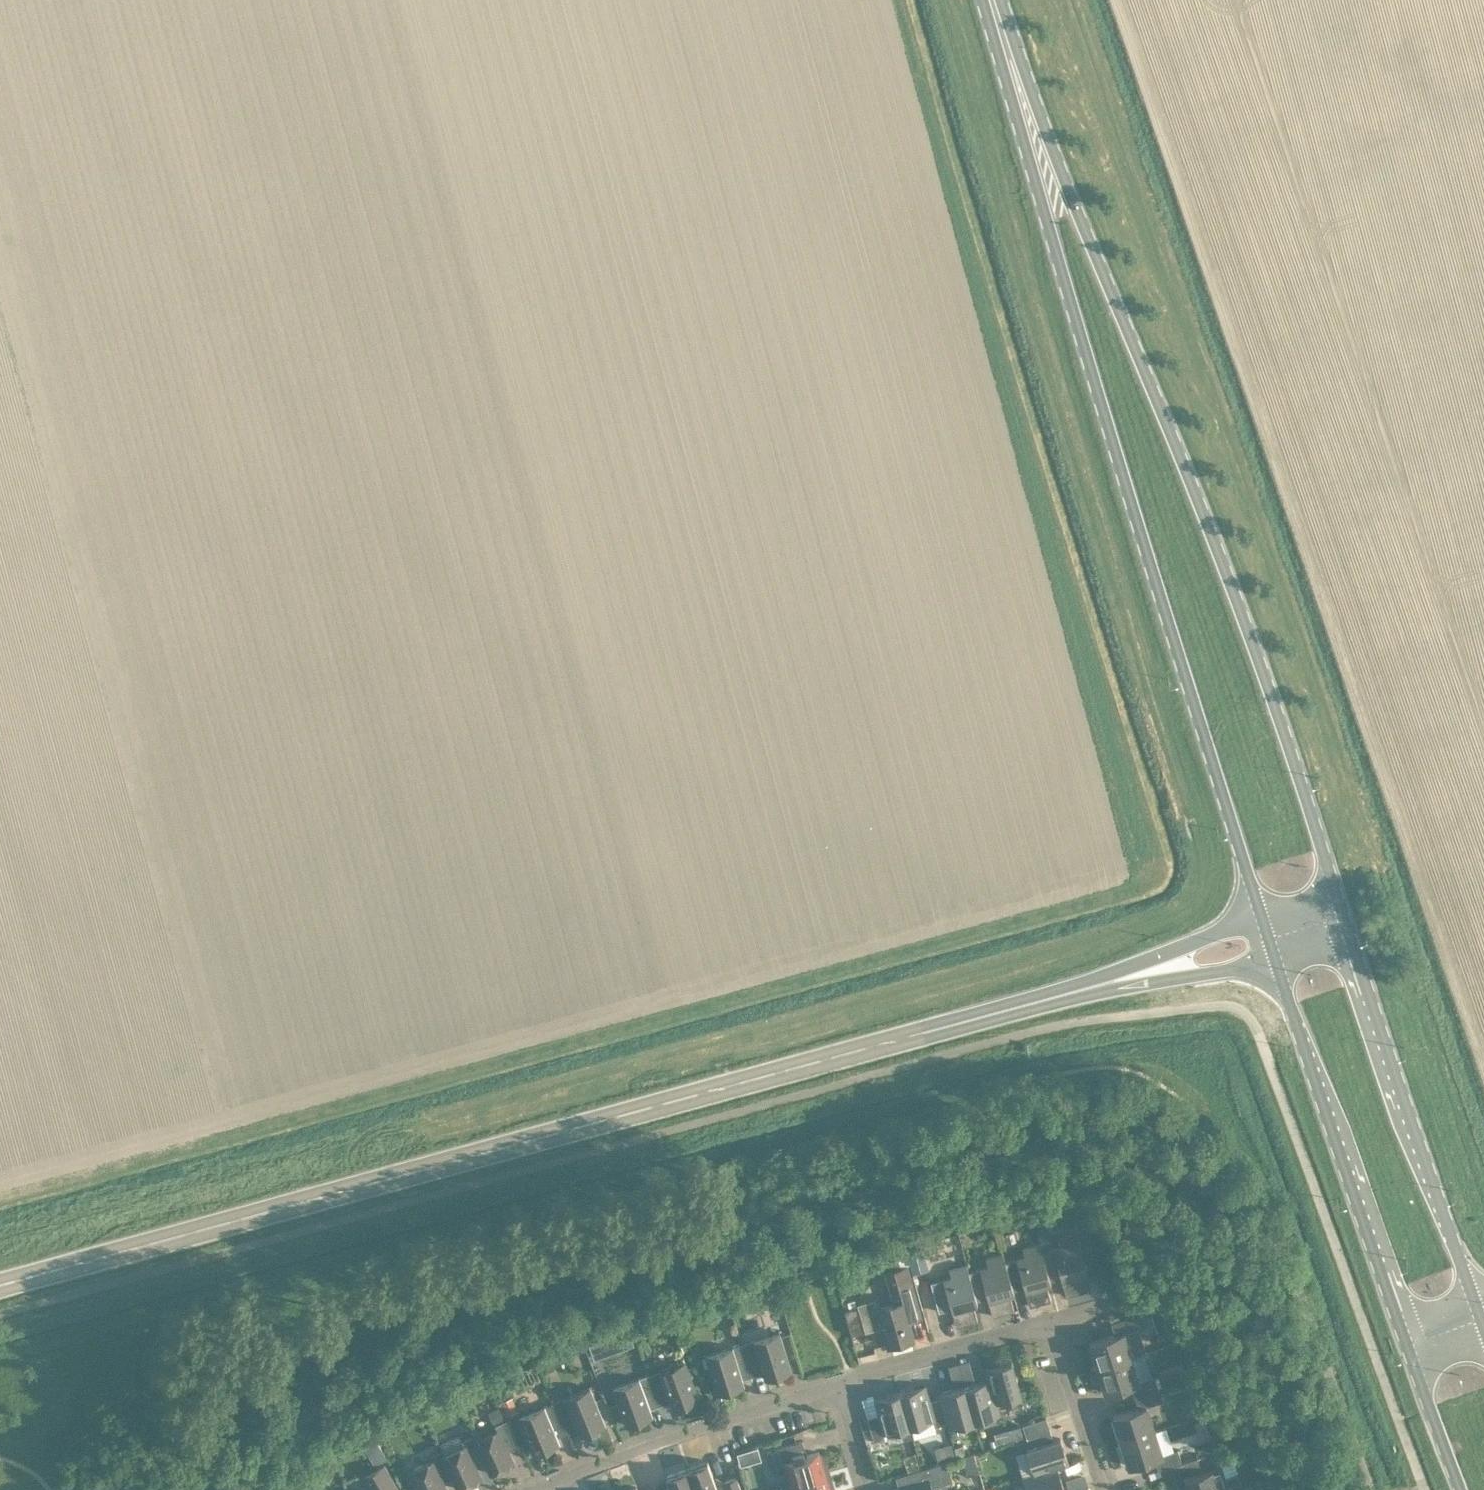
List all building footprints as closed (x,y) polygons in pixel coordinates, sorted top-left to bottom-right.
[(1038,1249),(1046,1278),(1058,1275),(1063,1293),(1084,1287),(1080,1273),(1084,1271),(1073,1231),(1056,1236),(1058,1243),(1038,1249)] [(1022,1254),(1002,1259),(1010,1288),(1021,1285),(1026,1303),(1048,1297),(1043,1283),(1047,1282),(1046,1278),(1038,1249),(1036,1241),(1019,1246),(1022,1254)] [(965,1269),(973,1299),(985,1295),(990,1313),(1011,1307),(1007,1293),(1010,1292),(1010,1288),(1002,1259),(999,1251),(983,1256),(985,1264),(965,1269)] [(974,1302),(973,1299),(965,1269),(963,1261),(946,1266),(948,1274),(928,1279),(936,1309),(948,1305),(953,1323),(974,1318),(970,1303),(974,1302)] [(910,1335),(903,1309),(915,1306),(903,1263),(883,1269),(891,1300),(875,1304),(885,1342),(910,1335)] [(841,1308),(842,1309),(848,1332),(862,1328),(855,1304),(841,1308)] [(1086,1340),(1094,1365),(1128,1354),(1123,1339),(1138,1334),(1131,1313),(1108,1320),(1112,1332),(1086,1340)] [(739,1341),(749,1373),(760,1369),(762,1376),(787,1368),(776,1330),(739,1341)] [(595,1339),(599,1353),(613,1348),(608,1334),(595,1339)] [(592,1355),(599,1353),(595,1339),(587,1342),(592,1355)] [(738,1376),(749,1373),(739,1341),(703,1352),(715,1390),(740,1383),(738,1376)] [(1128,1382),(1131,1393),(1155,1386),(1151,1373),(1136,1378),(1128,1354),(1094,1365),(1102,1390),(1128,1382)] [(681,1358),(646,1372),(657,1403),(668,1398),(670,1405),(695,1396),(681,1358)] [(993,1400),(1018,1393),(1009,1359),(983,1366),(986,1377),(993,1400)] [(646,1407),(657,1403),(646,1372),(610,1385),(624,1422),(649,1413),(646,1407)] [(986,1377),(962,1384),(971,1419),(997,1412),(993,1400),(986,1377)] [(932,1422),(945,1418),(939,1395),(927,1398),(922,1382),(897,1389),(906,1424),(931,1417),(932,1422)] [(939,1395),(945,1418),(947,1425),(971,1419),(962,1384),(937,1391),(939,1395)] [(551,1399),(564,1430),(574,1425),(577,1432),(602,1422),(586,1385),(551,1399)] [(1118,1438),(1151,1428),(1143,1403),(1159,1398),(1155,1386),(1131,1393),(1135,1405),(1110,1414),(1118,1438)] [(906,1424),(897,1389),(872,1396),(876,1412),(864,1415),(871,1439),(883,1435),(882,1431),(906,1424)] [(564,1430),(551,1399),(516,1414),(531,1451),(556,1441),(553,1434),(564,1430)] [(1023,1434),(1047,1427),(1043,1415),(1020,1422),(1023,1434)] [(473,1437),(483,1459),(488,1470),(510,1460),(505,1449),(516,1443),(504,1417),(492,1423),(494,1427),(473,1437)] [(1023,1447),(1031,1472),(1054,1464),(1066,1461),(1057,1436),(1050,1438),(1047,1427),(1023,1434),(1027,1445),(1023,1447)] [(1151,1428),(1118,1438),(1126,1463),(1151,1455),(1155,1467),(1168,1463),(1179,1459),(1175,1447),(1159,1452),(1151,1428)] [(461,1442),(441,1452),(440,1452),(451,1475),(456,1486),(477,1475),(472,1465),(483,1459),(473,1437),(471,1432),(459,1438),(461,1442)] [(799,1438),(764,1449),(771,1473),(784,1469),(788,1481),(822,1471),(816,1449),(804,1453),(799,1438)] [(962,1453),(959,1443),(952,1445),(954,1454),(962,1453)] [(441,1452),(439,1448),(427,1453),(429,1458),(408,1468),(418,1489),(444,1489),(440,1480),(451,1475),(440,1452),(441,1452)] [(960,1454),(962,1462),(973,1459),(971,1451),(960,1454)] [(1179,1459),(1168,1463),(1174,1482),(1181,1485),(1184,1484),(1186,1489),(1209,1489),(1225,1485),(1238,1481),(1235,1471),(1222,1475),(1218,1463),(1199,1469),(1194,1454),(1179,1459)] [(692,1489),(739,1489),(733,1475),(713,1483),(704,1458),(684,1466),(692,1489)] [(942,1460),(891,1474),(894,1486),(890,1487),(891,1489),(930,1489),(928,1484),(949,1478),(942,1460)] [(368,1489),(397,1489),(382,1462),(359,1475),(368,1489)] [(1031,1472),(1020,1475),(1025,1489),(1058,1489),(1062,1489),(1054,1464),(1031,1472)] [(684,1466),(663,1474),(669,1489),(692,1489),(684,1466)] [(822,1471),(788,1481),(790,1489),(828,1489),(822,1471)]
